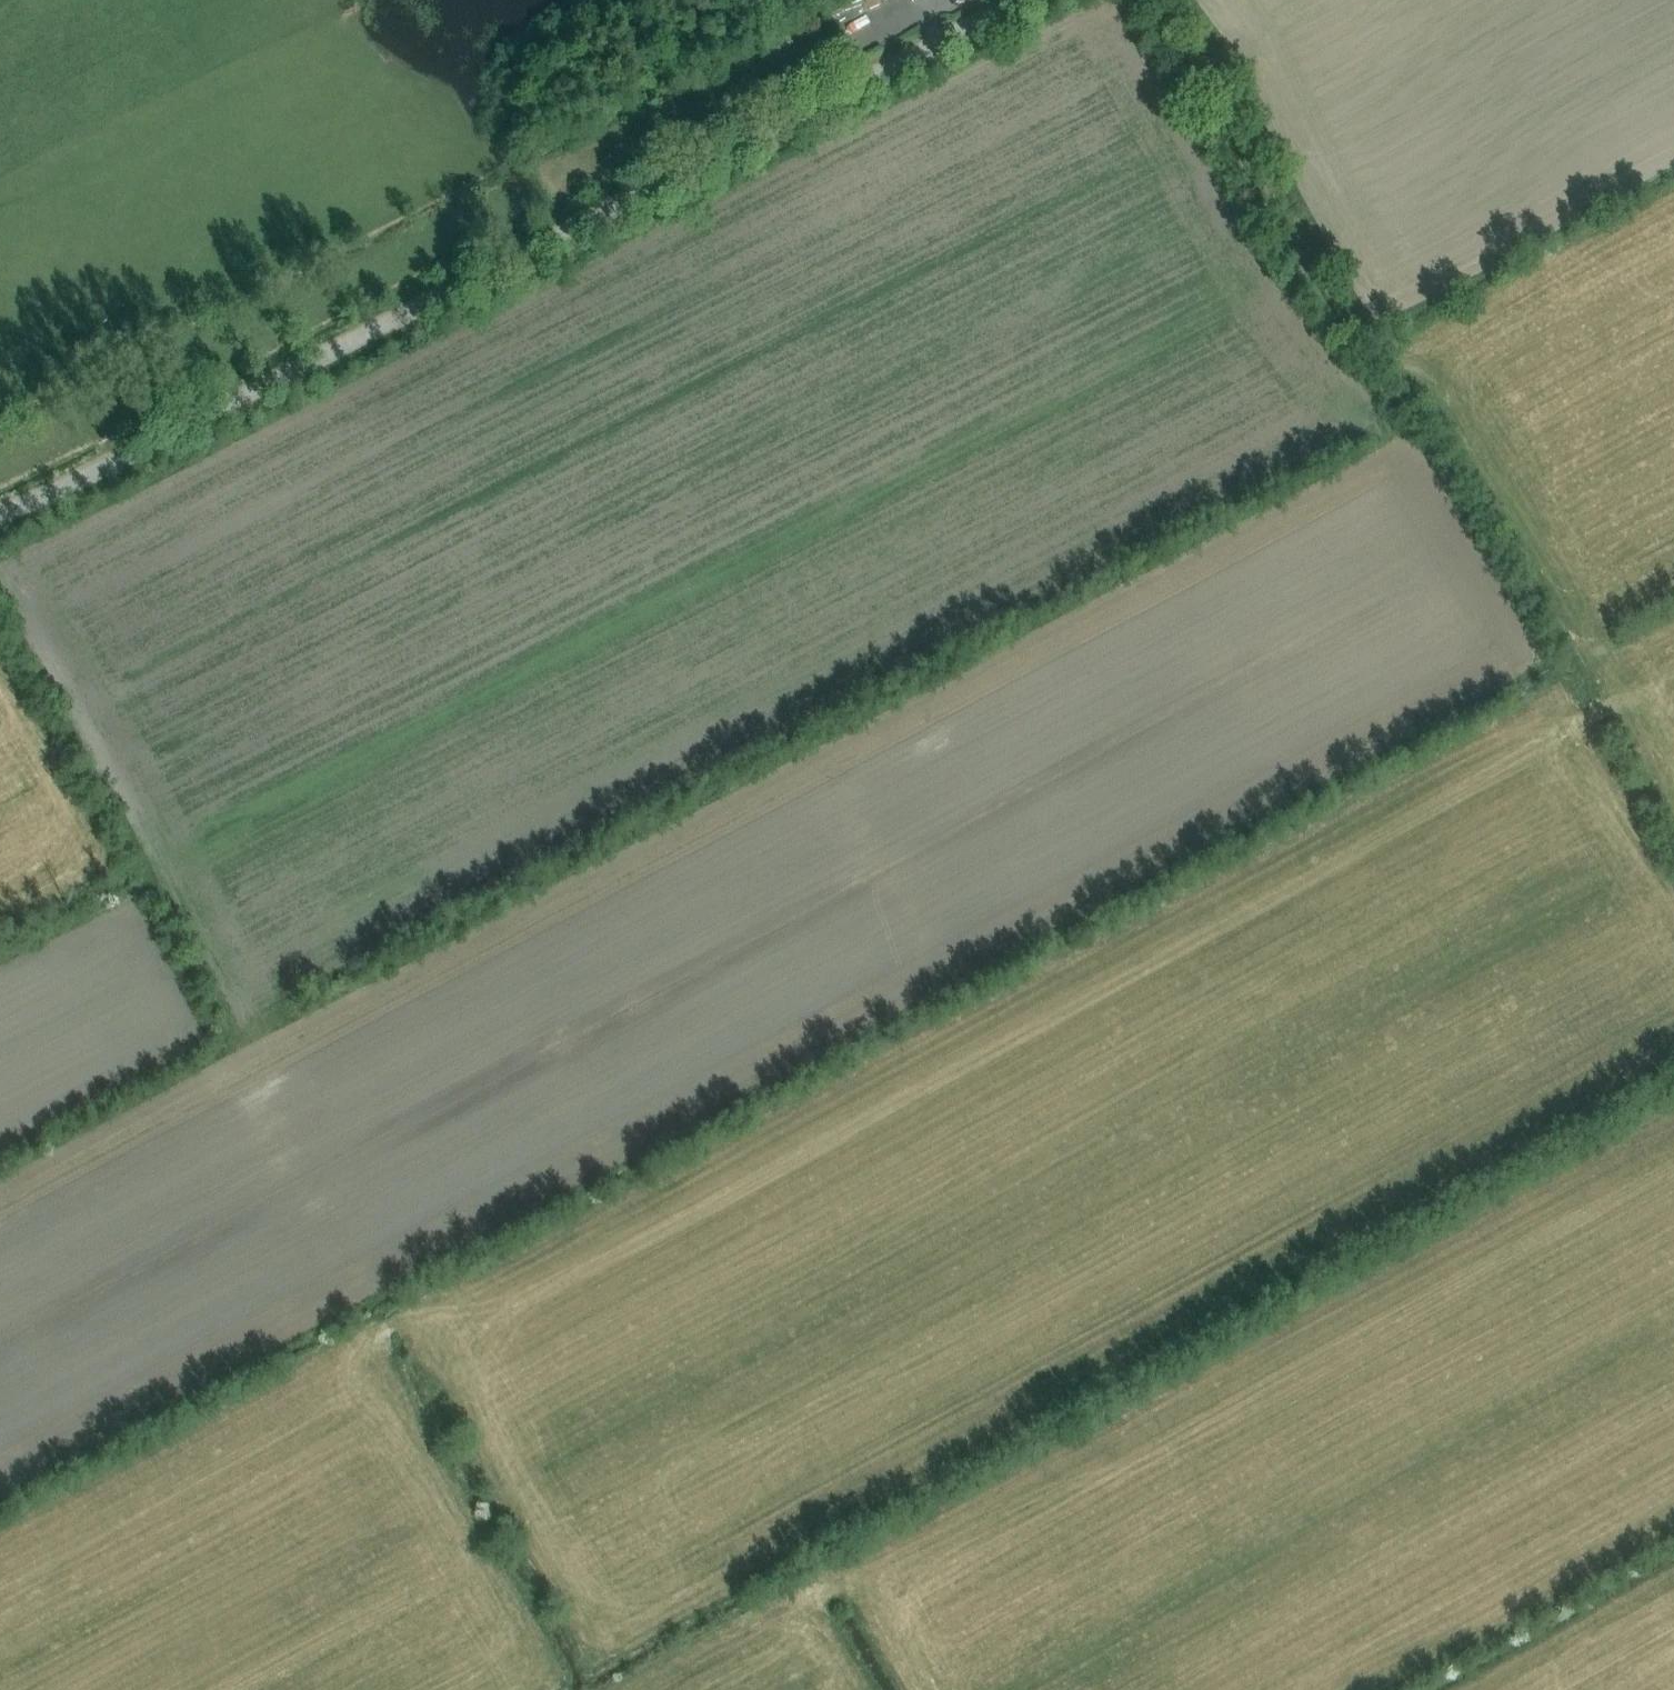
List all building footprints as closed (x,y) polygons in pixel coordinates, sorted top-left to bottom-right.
[(842,7),(847,18),(871,9),(867,0),(859,0),(842,7)]
